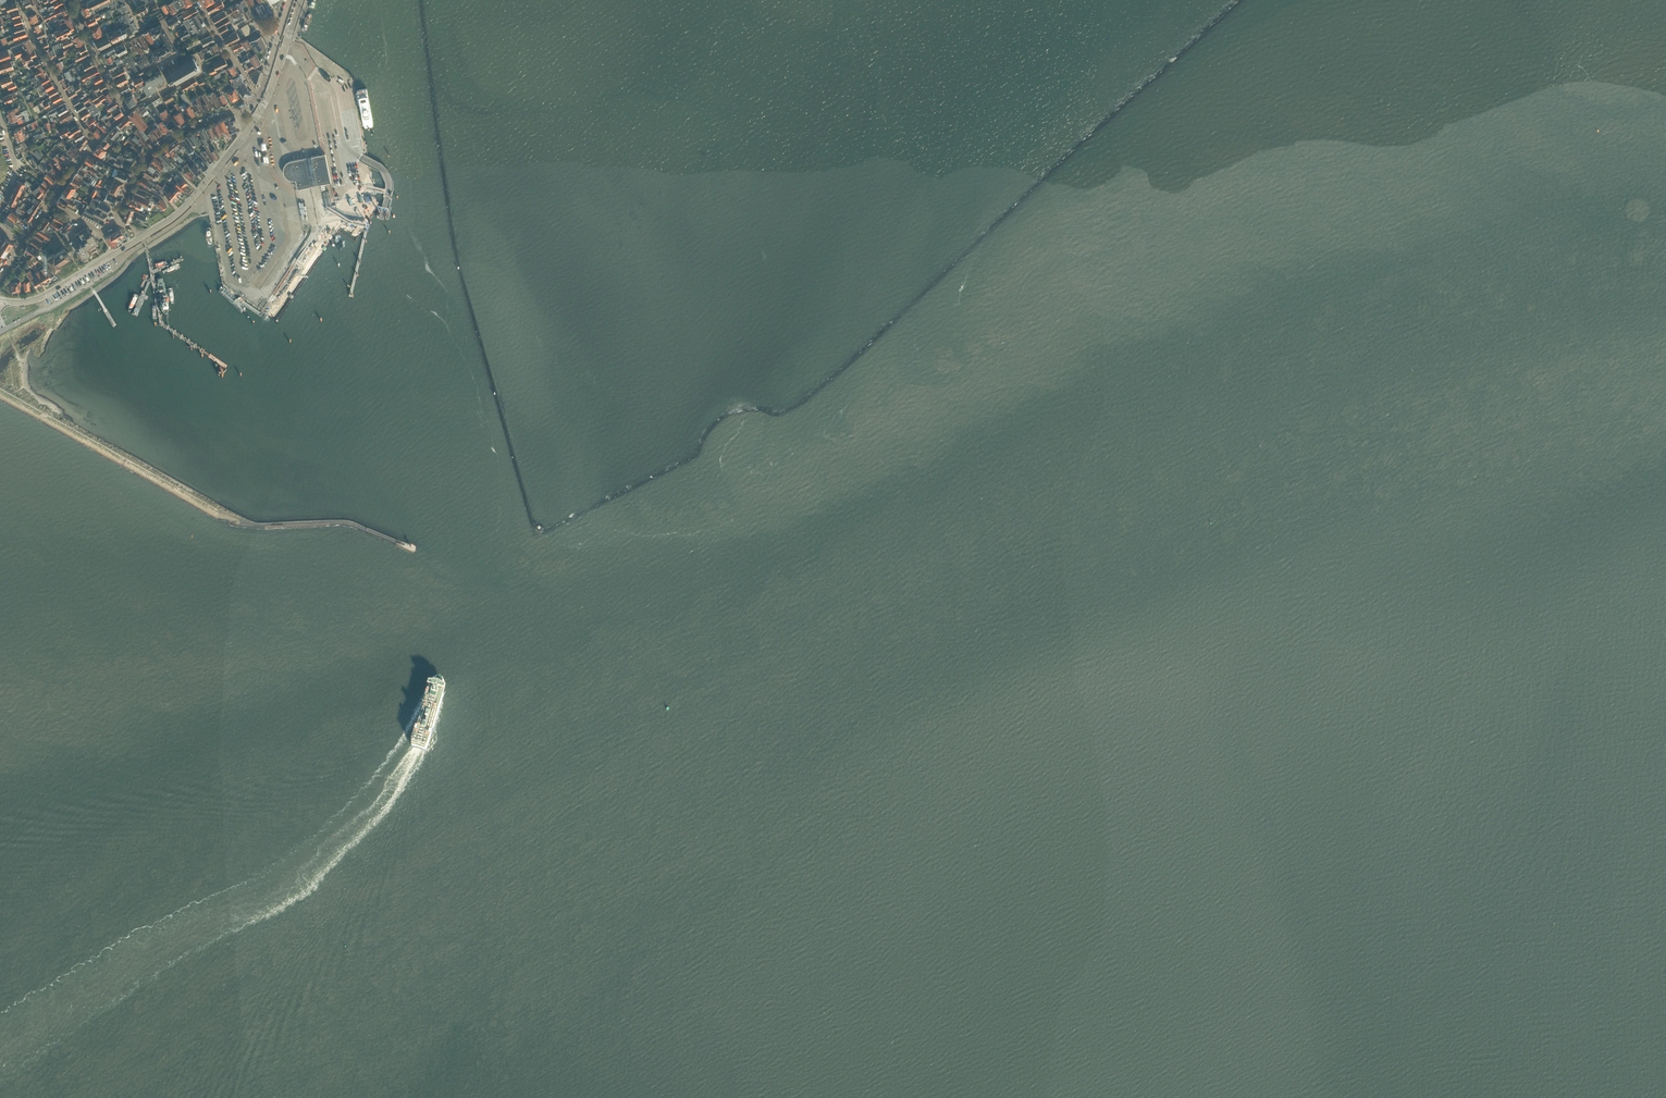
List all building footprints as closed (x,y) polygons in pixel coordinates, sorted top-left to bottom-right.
[(109,2),(112,1),(112,0),(90,0),(79,5),(85,17),(86,19),(93,16),(92,14),(94,13),(95,12),(94,9),(95,8),(96,10),(108,4),(108,3),(109,2)] [(183,7),(192,3),(190,0),(174,0),(172,1),(176,8),(177,10),(183,7)] [(221,0),(217,0),(205,7),(209,13),(224,5),(221,0)] [(236,3),(241,13),(243,18),(245,22),(247,24),(250,22),(247,18),(252,15),(244,0),(241,0),(236,3)] [(253,8),(259,19),(270,13),(263,0),(254,5),(256,7),(253,8)] [(270,3),(271,3),(274,6),(275,5),(277,8),(278,7),(279,6),(280,0),(268,0),(270,3)] [(8,12),(18,9),(16,1),(1,6),(2,9),(6,8),(8,12)] [(177,10),(176,8),(172,1),(166,4),(161,6),(165,13),(168,11),(166,7),(167,6),(171,13),(177,10)] [(42,7),(40,9),(39,9),(41,14),(42,14),(47,11),(53,9),(55,8),(55,7),(52,2),(50,4),(51,5),(48,7),(47,5),(42,7)] [(121,10),(122,14),(129,10),(125,2),(118,5),(119,7),(117,8),(119,11),(121,10)] [(59,6),(62,13),(63,15),(68,12),(64,3),(59,6)] [(241,13),(236,3),(228,7),(228,8),(226,9),(234,23),(236,22),(239,21),(243,18),(241,13)] [(139,15),(148,11),(148,10),(149,9),(148,7),(146,8),(144,4),(135,8),(139,15)] [(181,12),(183,16),(185,19),(198,12),(195,5),(181,12)] [(56,15),(62,13),(59,6),(55,8),(53,9),(56,15)] [(50,18),(56,15),(53,9),(47,11),(50,18)] [(18,10),(11,13),(6,14),(7,17),(12,16),(12,17),(11,18),(12,19),(20,16),(18,10)] [(119,21),(131,15),(129,10),(122,14),(120,15),(121,17),(119,18),(120,20),(119,20),(119,21)] [(148,14),(150,20),(162,16),(160,10),(148,14)] [(226,14),(224,10),(212,18),(221,33),(228,29),(225,23),(230,21),(226,14)] [(45,21),(50,18),(47,11),(42,14),(45,21)] [(190,34),(197,31),(197,32),(199,31),(199,32),(207,28),(198,12),(183,20),(184,22),(181,24),(183,29),(178,32),(182,39),(191,34),(190,34)] [(75,26),(69,13),(63,16),(64,18),(67,25),(69,29),(75,26)] [(99,13),(93,16),(86,19),(89,25),(90,29),(98,25),(97,21),(96,19),(101,17),(99,13)] [(36,24),(40,22),(39,19),(38,20),(35,14),(28,17),(31,23),(35,21),(36,24)] [(131,15),(119,21),(120,22),(123,20),(125,23),(133,19),(131,15)] [(185,19),(183,16),(179,19),(177,17),(175,18),(174,16),(166,21),(170,27),(177,22),(178,23),(185,19)] [(23,23),(21,17),(13,20),(14,25),(13,25),(14,26),(23,23)] [(67,25),(64,18),(58,20),(61,28),(67,25)] [(128,23),(133,32),(138,29),(134,20),(128,23)] [(43,21),(40,22),(36,24),(33,26),(35,32),(39,30),(41,29),(40,26),(44,24),(43,21)] [(108,21),(106,21),(106,23),(110,31),(117,28),(116,27),(112,29),(109,23),(108,21)] [(133,32),(128,23),(124,25),(129,35),(133,32)] [(13,28),(14,32),(12,32),(13,34),(20,32),(20,31),(25,29),(23,24),(13,28)] [(159,48),(157,49),(153,51),(154,54),(157,59),(176,49),(161,24),(151,30),(153,33),(151,34),(153,37),(156,36),(160,44),(158,45),(159,48)] [(39,30),(40,31),(36,33),(38,38),(43,36),(43,37),(45,36),(47,35),(45,30),(48,28),(47,25),(43,27),(44,28),(41,29),(39,30)] [(54,38),(67,33),(77,28),(75,26),(69,29),(67,25),(61,28),(55,31),(51,33),(54,38)] [(98,25),(90,29),(95,39),(103,35),(99,25),(98,25)] [(116,29),(120,39),(128,35),(125,30),(121,31),(119,27),(116,29)] [(69,38),(79,33),(77,28),(67,33),(54,38),(55,41),(68,35),(69,38)] [(20,31),(20,32),(12,35),(14,39),(27,34),(26,31),(25,29),(20,31)] [(113,42),(120,39),(116,29),(112,31),(114,35),(110,37),(113,42)] [(153,33),(151,30),(150,30),(143,33),(149,43),(153,41),(154,45),(157,49),(159,48),(158,45),(153,37),(151,34),(153,33)] [(236,31),(223,37),(227,44),(228,44),(228,45),(234,42),(233,41),(239,38),(236,31)] [(99,37),(95,39),(96,41),(99,49),(111,43),(107,33),(104,34),(105,36),(99,38),(99,37)] [(79,34),(62,42),(64,47),(74,42),(76,46),(84,43),(79,34)] [(137,42),(139,41),(143,49),(149,46),(142,34),(136,37),(135,38),(137,42)] [(215,43),(214,41),(211,35),(200,40),(199,40),(196,41),(196,40),(194,41),(195,44),(201,41),(204,45),(211,42),(212,45),(215,43)] [(249,42),(250,45),(252,44),(256,50),(259,48),(259,49),(265,46),(260,36),(249,42)] [(150,63),(148,60),(144,54),(143,52),(142,52),(139,47),(133,38),(127,41),(133,50),(136,48),(139,54),(142,58),(137,61),(141,68),(150,63)] [(23,46),(26,53),(34,49),(29,39),(22,42),(23,45),(23,46)] [(252,48),(250,45),(249,42),(247,39),(242,42),(247,51),(252,48)] [(49,45),(47,40),(40,43),(43,48),(49,45)] [(241,49),(244,48),(241,42),(232,46),(237,57),(241,55),(238,50),(241,49)] [(59,47),(61,46),(59,43),(58,44),(57,43),(51,46),(51,45),(45,48),(45,49),(45,50),(49,58),(52,57),(52,56),(55,55),(54,51),(56,50),(56,48),(58,46),(59,47)] [(118,56),(128,51),(124,43),(114,48),(116,51),(118,56)] [(216,43),(215,43),(212,45),(208,46),(198,51),(201,58),(205,57),(202,52),(207,50),(207,51),(210,49),(212,53),(219,50),(216,43)] [(87,50),(84,44),(78,47),(75,48),(77,52),(78,54),(81,53),(87,50)] [(116,51),(114,48),(114,47),(102,54),(104,58),(112,53),(114,51),(114,52),(116,51)] [(8,50),(0,52),(0,59),(0,60),(10,56),(8,50)] [(37,55),(34,50),(30,52),(20,57),(23,65),(33,60),(32,58),(37,55)] [(81,53),(78,54),(74,57),(76,61),(90,54),(87,50),(82,53),(81,53)] [(119,56),(118,56),(116,51),(114,52),(116,55),(115,55),(115,56),(114,57),(112,53),(104,58),(106,63),(119,56)] [(242,63),(250,59),(245,51),(243,52),(245,55),(239,58),(242,63)] [(250,59),(251,62),(253,66),(260,62),(255,53),(251,55),(249,51),(246,52),(245,51),(250,59)] [(128,61),(130,63),(135,72),(138,70),(132,62),(135,60),(131,54),(121,60),(123,64),(128,61)] [(148,60),(150,63),(157,59),(154,54),(151,56),(152,58),(148,60)] [(123,64),(121,60),(119,56),(106,63),(110,71),(116,68),(115,65),(117,64),(117,63),(120,62),(121,65),(123,64)] [(87,60),(82,63),(83,66),(91,62),(93,61),(92,57),(87,60)] [(174,68),(174,69),(171,70),(169,71),(164,74),(166,77),(169,83),(174,80),(176,83),(177,83),(176,82),(180,80),(181,81),(181,80),(185,77),(185,78),(186,77),(190,75),(191,75),(190,74),(194,72),(195,73),(195,72),(198,70),(198,71),(199,70),(198,70),(199,69),(199,70),(200,69),(198,66),(198,65),(197,65),(196,62),(196,61),(195,61),(193,57),(191,59),(189,61),(188,60),(188,61),(184,63),(183,63),(183,64),(179,66),(179,65),(178,66),(179,66),(175,69),(174,68)] [(38,58),(31,62),(28,64),(30,67),(35,65),(36,66),(41,64),(38,58)] [(215,69),(227,64),(224,58),(215,62),(212,63),(214,67),(208,69),(210,75),(217,72),(215,69)] [(11,61),(0,64),(0,71),(1,72),(13,68),(11,61)] [(81,71),(83,74),(87,72),(92,69),(91,67),(96,65),(93,61),(91,62),(83,66),(85,69),(81,71)] [(123,66),(130,63),(128,61),(123,64),(121,65),(116,67),(117,69),(111,72),(114,78),(126,72),(123,66)] [(248,64),(247,61),(242,64),(245,70),(253,66),(251,62),(248,64)] [(233,77),(239,73),(233,64),(228,68),(233,76),(233,77)] [(40,78),(47,75),(42,65),(37,67),(38,70),(36,71),(34,72),(36,76),(36,75),(37,78),(36,78),(35,77),(28,80),(29,83),(33,82),(34,82),(39,79),(40,78)] [(83,74),(81,71),(78,65),(74,67),(79,76),(80,75),(83,74)] [(92,69),(87,72),(83,74),(80,75),(83,81),(99,72),(96,65),(91,67),(92,69)] [(144,73),(142,68),(136,71),(138,76),(144,73)] [(263,71),(256,69),(253,81),(259,83),(263,71)] [(227,73),(225,70),(213,76),(215,79),(227,73)] [(64,73),(68,81),(73,78),(69,71),(64,73)] [(156,75),(144,81),(145,84),(142,85),(147,95),(151,93),(157,89),(156,87),(159,86),(157,83),(165,79),(160,71),(155,73),(156,75)] [(100,73),(89,80),(91,83),(94,80),(96,84),(103,79),(100,73)] [(128,80),(124,73),(114,78),(118,86),(128,80)] [(234,84),(235,83),(243,80),(239,73),(233,77),(233,76),(231,77),(232,78),(234,84)] [(67,82),(66,82),(62,74),(57,77),(62,85),(67,82)] [(0,79),(0,80),(3,86),(6,85),(6,84),(12,81),(10,75),(0,79)] [(50,80),(48,75),(40,80),(40,78),(39,79),(34,82),(33,82),(35,85),(39,86),(38,83),(41,81),(43,84),(50,80)] [(136,85),(137,88),(144,84),(143,81),(141,76),(133,80),(136,86),(136,85)] [(194,90),(201,86),(200,86),(195,77),(189,81),(194,90)] [(236,87),(234,84),(232,78),(229,79),(231,83),(230,84),(231,86),(226,89),(227,92),(231,101),(238,97),(234,88),(236,87)] [(40,96),(47,93),(55,88),(50,80),(43,84),(36,88),(40,96)] [(184,90),(191,86),(188,80),(181,84),(184,90)] [(239,90),(247,86),(243,80),(235,83),(239,90)] [(104,82),(104,81),(98,84),(95,86),(91,88),(94,92),(92,93),(94,95),(98,93),(97,91),(100,88),(101,90),(108,87),(104,82)] [(68,91),(74,88),(72,85),(70,86),(68,82),(67,82),(62,85),(65,90),(68,88),(69,90),(68,91)] [(130,89),(127,83),(119,87),(122,93),(130,89)] [(74,88),(68,91),(66,92),(70,98),(77,94),(76,92),(81,89),(79,85),(74,88)] [(247,86),(239,90),(242,96),(246,94),(247,98),(253,95),(253,93),(251,90),(249,91),(247,86)] [(220,92),(222,91),(220,87),(217,89),(217,91),(214,93),(213,91),(207,95),(214,108),(221,105),(215,95),(220,92)] [(55,88),(47,93),(47,94),(48,93),(50,97),(53,96),(54,95),(58,93),(55,88)] [(14,91),(11,93),(3,97),(5,103),(14,98),(17,96),(14,91)] [(79,99),(88,94),(87,91),(77,97),(71,101),(74,105),(80,102),(79,99)] [(93,101),(98,98),(105,94),(104,92),(103,93),(102,91),(99,94),(98,93),(94,95),(94,96),(91,98),(93,101)] [(113,98),(109,91),(105,93),(106,94),(100,97),(101,100),(106,98),(108,101),(113,98)] [(128,96),(125,98),(129,106),(138,101),(134,95),(134,93),(133,94),(132,91),(127,94),(128,96)] [(222,91),(220,92),(221,93),(222,93),(216,96),(222,105),(227,103),(225,98),(226,97),(222,91)] [(181,112),(185,118),(188,116),(195,113),(183,92),(180,94),(185,103),(180,106),(183,112),(181,112)] [(202,104),(206,110),(212,107),(204,93),(199,96),(200,99),(201,98),(204,103),(202,104)] [(53,96),(50,97),(53,103),(62,98),(59,94),(55,96),(54,95),(53,96)] [(200,103),(201,103),(198,96),(194,99),(196,102),(193,104),(198,112),(203,109),(200,103)] [(91,104),(93,102),(90,97),(75,106),(78,111),(86,106),(84,103),(89,100),(91,104)] [(152,102),(155,106),(162,101),(160,97),(152,102)] [(16,100),(18,104),(21,103),(21,105),(22,105),(23,109),(26,108),(22,98),(16,100)] [(102,103),(99,98),(93,101),(96,106),(102,103)] [(47,102),(46,99),(42,101),(45,108),(52,104),(51,100),(47,102)] [(110,112),(111,111),(119,106),(118,105),(114,99),(105,105),(108,111),(107,111),(108,113),(110,112)] [(160,115),(155,106),(152,102),(148,104),(153,112),(154,112),(157,117),(160,115)] [(60,115),(69,110),(64,103),(48,112),(47,113),(51,122),(55,120),(52,115),(58,112),(60,115)] [(78,112),(82,119),(98,109),(93,103),(78,112)] [(151,115),(145,107),(142,103),(139,104),(140,105),(136,109),(141,117),(146,113),(149,117),(151,115)] [(185,119),(185,118),(181,112),(180,110),(176,103),(173,105),(176,111),(177,110),(178,112),(172,115),(177,124),(185,119)] [(162,120),(160,115),(157,117),(154,112),(153,112),(148,104),(145,107),(151,115),(153,119),(157,117),(160,121),(157,123),(162,132),(167,129),(165,124),(162,120)] [(119,106),(111,111),(116,118),(124,113),(119,106)] [(8,116),(16,113),(15,111),(18,110),(18,108),(19,108),(18,107),(6,111),(8,116)] [(165,124),(167,129),(169,128),(175,124),(169,112),(166,108),(163,109),(162,107),(158,110),(165,122),(166,122),(167,123),(165,124)] [(17,120),(18,123),(29,119),(26,109),(21,111),(23,115),(24,114),(25,118),(22,119),(22,118),(17,120)] [(135,141),(134,142),(138,145),(139,144),(141,143),(143,146),(149,141),(146,138),(145,138),(142,134),(139,130),(141,128),(143,127),(144,128),(147,125),(135,109),(128,115),(138,128),(134,132),(136,134),(131,138),(135,141)] [(62,122),(65,120),(72,115),(69,110),(58,117),(62,122)] [(16,113),(8,116),(10,121),(12,120),(13,122),(16,120),(15,119),(22,117),(21,115),(20,116),(20,114),(16,115),(16,113)] [(88,127),(97,121),(93,115),(90,117),(92,118),(89,120),(88,117),(83,120),(88,127)] [(224,120),(229,133),(236,130),(233,122),(237,121),(234,115),(231,117),(224,120)] [(124,122),(127,126),(128,126),(130,128),(134,124),(133,123),(131,125),(129,123),(131,120),(127,116),(123,119),(125,121),(124,122)] [(125,127),(127,126),(124,122),(125,121),(123,119),(118,124),(126,132),(126,133),(127,135),(128,135),(130,133),(125,127)] [(98,127),(99,126),(103,131),(108,128),(101,120),(100,121),(98,120),(95,123),(98,127)] [(230,134),(229,133),(224,120),(218,122),(222,131),(225,130),(227,135),(230,134)] [(151,131),(156,137),(162,132),(157,126),(155,122),(152,124),(155,127),(151,130),(152,131),(151,131)] [(70,137),(82,130),(77,123),(69,128),(68,128),(66,130),(68,134),(69,133),(69,135),(70,137)] [(215,135),(217,139),(219,139),(217,134),(222,133),(218,123),(212,125),(215,134),(214,134),(215,135)] [(113,139),(122,129),(117,125),(115,126),(108,134),(113,139)] [(22,132),(25,131),(24,129),(24,127),(25,127),(25,126),(15,129),(15,130),(13,131),(15,135),(22,133),(22,132)] [(66,130),(68,128),(67,126),(58,130),(62,137),(68,134),(66,130)] [(215,135),(211,126),(206,128),(210,137),(211,140),(214,139),(215,140),(217,139),(215,135)] [(210,137),(206,128),(205,129),(204,127),(198,130),(202,138),(204,142),(205,143),(205,144),(207,143),(205,137),(207,136),(208,138),(210,137)] [(96,128),(92,132),(96,137),(101,134),(96,128)] [(150,140),(156,137),(151,131),(150,132),(149,131),(145,133),(141,128),(139,130),(142,134),(145,138),(146,138),(148,137),(150,140)] [(32,136),(33,136),(31,132),(26,134),(25,131),(22,132),(22,133),(15,135),(16,140),(18,139),(19,141),(24,140),(23,138),(27,136),(27,138),(32,136)] [(40,133),(33,136),(32,136),(34,140),(47,135),(46,131),(42,132),(40,133)] [(76,141),(85,135),(82,131),(65,141),(67,143),(71,146),(72,144),(73,143),(75,142),(74,141),(72,142),(71,141),(75,139),(76,141)] [(204,142),(202,138),(199,140),(194,132),(186,136),(192,145),(196,142),(198,145),(201,143),(202,145),(205,143),(204,142)] [(75,142),(73,143),(80,149),(88,140),(85,135),(76,141),(75,142)] [(107,135),(100,143),(107,148),(109,145),(109,146),(114,141),(107,135)] [(130,146),(137,153),(142,147),(139,144),(138,145),(134,142),(135,141),(131,138),(129,136),(126,140),(125,139),(122,142),(125,144),(127,141),(131,145),(130,146)] [(179,141),(177,141),(181,146),(184,150),(187,153),(191,151),(195,157),(193,159),(202,170),(207,165),(206,163),(198,154),(198,155),(194,149),(186,136),(178,140),(179,141)] [(65,141),(62,138),(58,143),(59,145),(61,144),(64,147),(67,143),(65,141)] [(176,140),(170,145),(175,151),(179,148),(182,151),(184,150),(181,146),(176,140)] [(202,152),(198,154),(206,163),(209,161),(209,162),(214,157),(207,148),(208,148),(208,147),(205,144),(205,143),(202,145),(205,149),(202,151),(202,152)] [(208,147),(208,148),(211,152),(216,159),(219,156),(215,149),(213,150),(210,146),(207,143),(205,144),(208,147)] [(71,146),(67,151),(74,157),(79,150),(72,144),(71,146)] [(110,151),(108,150),(99,144),(93,152),(104,159),(107,155),(110,151)] [(180,162),(183,159),(176,152),(175,153),(168,145),(163,150),(170,158),(174,155),(180,162)] [(118,153),(115,152),(113,151),(111,149),(109,148),(108,150),(110,151),(107,155),(115,160),(118,153)] [(123,156),(122,156),(133,162),(137,154),(126,148),(124,153),(123,152),(122,155),(123,155),(123,156)] [(37,149),(33,153),(39,159),(42,156),(37,149)] [(165,166),(168,169),(169,167),(171,169),(173,168),(167,164),(171,161),(161,150),(156,155),(162,161),(161,162),(165,166)] [(61,155),(58,152),(56,155),(59,157),(61,159),(60,160),(66,166),(71,159),(63,153),(61,155)] [(118,153),(115,160),(113,163),(118,166),(120,163),(121,160),(122,157),(122,156),(123,156),(118,153)] [(309,157),(291,160),(289,161),(287,163),(285,165),(284,167),(283,170),(283,172),(284,175),(286,177),(288,179),(290,180),(293,180),(296,180),(297,189),(308,187),(311,186),(314,186),(325,183),(329,182),(331,182),(325,153),(324,154),(309,157)] [(55,155),(51,158),(55,162),(54,163),(62,171),(66,166),(55,155)] [(93,168),(95,164),(92,162),(94,159),(88,155),(83,163),(93,168)] [(168,169),(165,166),(163,165),(163,166),(160,163),(161,161),(155,155),(150,162),(156,168),(159,171),(162,168),(166,171),(168,169)] [(54,164),(45,156),(42,159),(51,167),(49,170),(57,177),(60,173),(52,166),(54,164)] [(51,183),(55,179),(47,172),(48,171),(46,170),(47,169),(46,168),(40,162),(39,163),(32,158),(31,159),(30,160),(30,161),(33,164),(34,164),(35,165),(35,164),(37,166),(42,171),(46,174),(43,177),(51,183)] [(93,168),(96,170),(98,166),(101,167),(103,163),(97,160),(95,164),(93,168)] [(192,165),(188,161),(186,164),(188,166),(196,175),(201,170),(194,163),(192,165)] [(180,172),(183,175),(185,173),(189,178),(193,174),(185,164),(182,162),(179,164),(183,169),(180,172)] [(98,171),(96,170),(93,168),(83,163),(80,167),(87,171),(88,170),(91,172),(90,173),(94,175),(95,174),(96,174),(98,171)] [(153,172),(155,168),(149,163),(146,167),(153,172)] [(91,174),(80,167),(76,174),(81,177),(84,173),(86,174),(86,175),(90,177),(91,178),(90,182),(94,184),(95,184),(98,178),(97,177),(91,174)] [(154,172),(153,172),(146,167),(143,173),(144,174),(143,176),(148,179),(149,177),(152,179),(154,176),(156,178),(158,175),(160,176),(162,175),(157,172),(156,173),(154,172)] [(114,177),(124,182),(128,173),(117,169),(114,168),(112,176),(114,176),(114,177)] [(185,185),(187,183),(176,174),(174,177),(178,180),(174,184),(182,191),(186,186),(185,185)] [(81,178),(75,175),(71,180),(70,182),(69,182),(77,187),(82,179),(81,179),(81,178)] [(51,184),(43,178),(41,176),(39,178),(41,180),(42,180),(43,181),(41,183),(47,189),(51,184)] [(122,187),(124,182),(114,177),(114,176),(113,179),(114,179),(113,182),(122,187)] [(142,176),(138,182),(144,186),(149,189),(151,186),(159,191),(161,188),(154,183),(152,185),(147,181),(148,180),(142,176)] [(42,194),(36,188),(35,188),(34,189),(30,186),(31,184),(27,180),(24,183),(25,184),(29,188),(32,190),(33,191),(37,195),(40,197),(42,194)] [(90,182),(89,183),(83,180),(82,182),(85,184),(90,187),(88,190),(86,189),(84,192),(90,194),(93,188),(94,184),(90,182)] [(15,186),(24,190),(25,189),(23,188),(25,184),(24,183),(18,181),(15,186)] [(36,188),(42,194),(46,189),(39,183),(37,181),(33,186),(36,188)] [(122,187),(113,182),(112,181),(110,184),(111,184),(110,186),(119,191),(122,187)] [(170,190),(176,196),(178,194),(179,194),(180,192),(180,191),(174,185),(171,189),(164,183),(163,185),(170,190)] [(66,188),(77,195),(78,193),(75,190),(76,188),(68,184),(66,188)] [(119,191),(110,186),(107,184),(106,187),(109,188),(107,191),(117,197),(119,191)] [(174,198),(176,196),(170,190),(163,185),(162,186),(168,192),(166,195),(172,201),(172,200),(173,200),(174,199),(174,198)] [(24,192),(24,190),(15,186),(13,191),(20,195),(22,191),(24,192)] [(137,187),(134,193),(140,195),(148,199),(153,201),(156,196),(152,194),(151,197),(145,194),(146,191),(137,187)] [(75,197),(77,195),(66,188),(63,193),(70,197),(72,195),(75,197)] [(116,197),(107,193),(103,190),(102,192),(106,195),(104,200),(112,204),(116,197)] [(18,198),(20,195),(13,191),(10,197),(19,201),(20,199),(18,198)] [(70,197),(63,193),(63,192),(61,196),(60,196),(57,201),(65,206),(66,203),(68,199),(73,202),(75,199),(70,197)] [(134,193),(131,199),(136,202),(137,201),(146,206),(146,205),(150,203),(148,202),(149,199),(134,193)] [(40,197),(37,195),(36,197),(34,195),(33,197),(29,195),(27,198),(31,201),(39,207),(44,200),(40,197)] [(157,198),(156,196),(153,201),(150,208),(155,209),(157,205),(162,210),(165,206),(166,208),(167,206),(166,205),(160,198),(160,199),(158,197),(157,198)] [(18,202),(19,201),(10,197),(7,202),(8,202),(7,205),(13,209),(14,205),(16,201),(18,202)] [(87,203),(86,204),(84,209),(81,215),(101,226),(104,219),(107,214),(107,213),(107,212),(108,213),(110,207),(109,206),(110,205),(96,198),(96,199),(92,197),(89,204),(87,203)] [(76,203),(73,202),(68,199),(66,203),(76,208),(77,207),(76,207),(76,205),(75,205),(76,203)] [(131,199),(131,200),(129,205),(139,209),(140,206),(147,209),(148,207),(137,202),(131,199)] [(36,211),(27,205),(22,201),(19,206),(22,207),(23,206),(28,209),(27,211),(33,215),(36,211)] [(36,211),(39,207),(31,201),(30,202),(33,203),(32,205),(28,203),(27,205),(36,211)] [(23,208),(22,207),(19,206),(18,205),(14,212),(17,214),(18,212),(20,213),(21,210),(24,212),(23,214),(27,217),(26,218),(30,221),(33,215),(27,211),(26,211),(22,209),(23,208)] [(6,207),(4,210),(9,214),(7,217),(7,218),(14,223),(15,223),(19,217),(6,207)] [(134,215),(136,211),(128,208),(122,220),(129,222),(132,214),(134,215)] [(136,211),(134,215),(136,216),(135,218),(143,221),(146,215),(136,211)] [(15,224),(14,223),(7,218),(1,213),(0,215),(0,216),(5,220),(3,224),(9,228),(11,229),(13,226),(14,224),(15,224)] [(61,225),(65,220),(56,214),(53,219),(61,225)] [(40,227),(52,235),(61,225),(53,219),(52,219),(50,218),(49,220),(46,218),(40,227)] [(66,220),(59,229),(64,233),(72,224),(66,220)] [(48,240),(52,235),(40,227),(36,232),(44,238),(47,240),(48,240)] [(98,242),(91,231),(90,232),(87,227),(78,232),(81,238),(83,237),(86,243),(83,246),(81,244),(79,245),(80,247),(76,250),(82,259),(98,250),(95,244),(98,242)] [(111,234),(119,246),(123,244),(119,237),(124,235),(120,228),(111,234)] [(47,240),(44,238),(36,232),(33,237),(41,242),(43,240),(44,240),(43,241),(45,243),(47,240)] [(113,250),(119,246),(111,234),(106,237),(113,250)] [(12,243),(5,238),(2,236),(0,238),(0,244),(8,250),(12,243)] [(29,243),(40,250),(44,245),(33,238),(29,243)] [(8,250),(0,244),(0,253),(4,256),(8,250)] [(27,246),(24,251),(25,251),(24,253),(24,254),(28,256),(31,259),(37,250),(29,244),(27,246)] [(54,271),(62,266),(60,264),(70,257),(67,253),(68,252),(67,250),(66,251),(65,248),(54,255),(53,253),(46,258),(54,271)] [(14,268),(19,273),(23,270),(18,265),(14,268)] [(42,274),(46,281),(51,278),(50,277),(54,275),(53,273),(49,270),(43,265),(38,268),(40,270),(40,271),(42,274)] [(41,284),(35,274),(33,276),(29,270),(25,272),(30,281),(32,279),(36,286),(41,284)] [(41,284),(46,281),(42,274),(40,271),(40,270),(38,271),(35,273),(35,274),(41,284)] [(12,291),(20,290),(25,289),(25,290),(29,289),(28,281),(24,282),(24,283),(20,284),(20,282),(21,282),(20,278),(11,279),(11,282),(11,285),(7,286),(7,291),(9,291),(12,291)]
